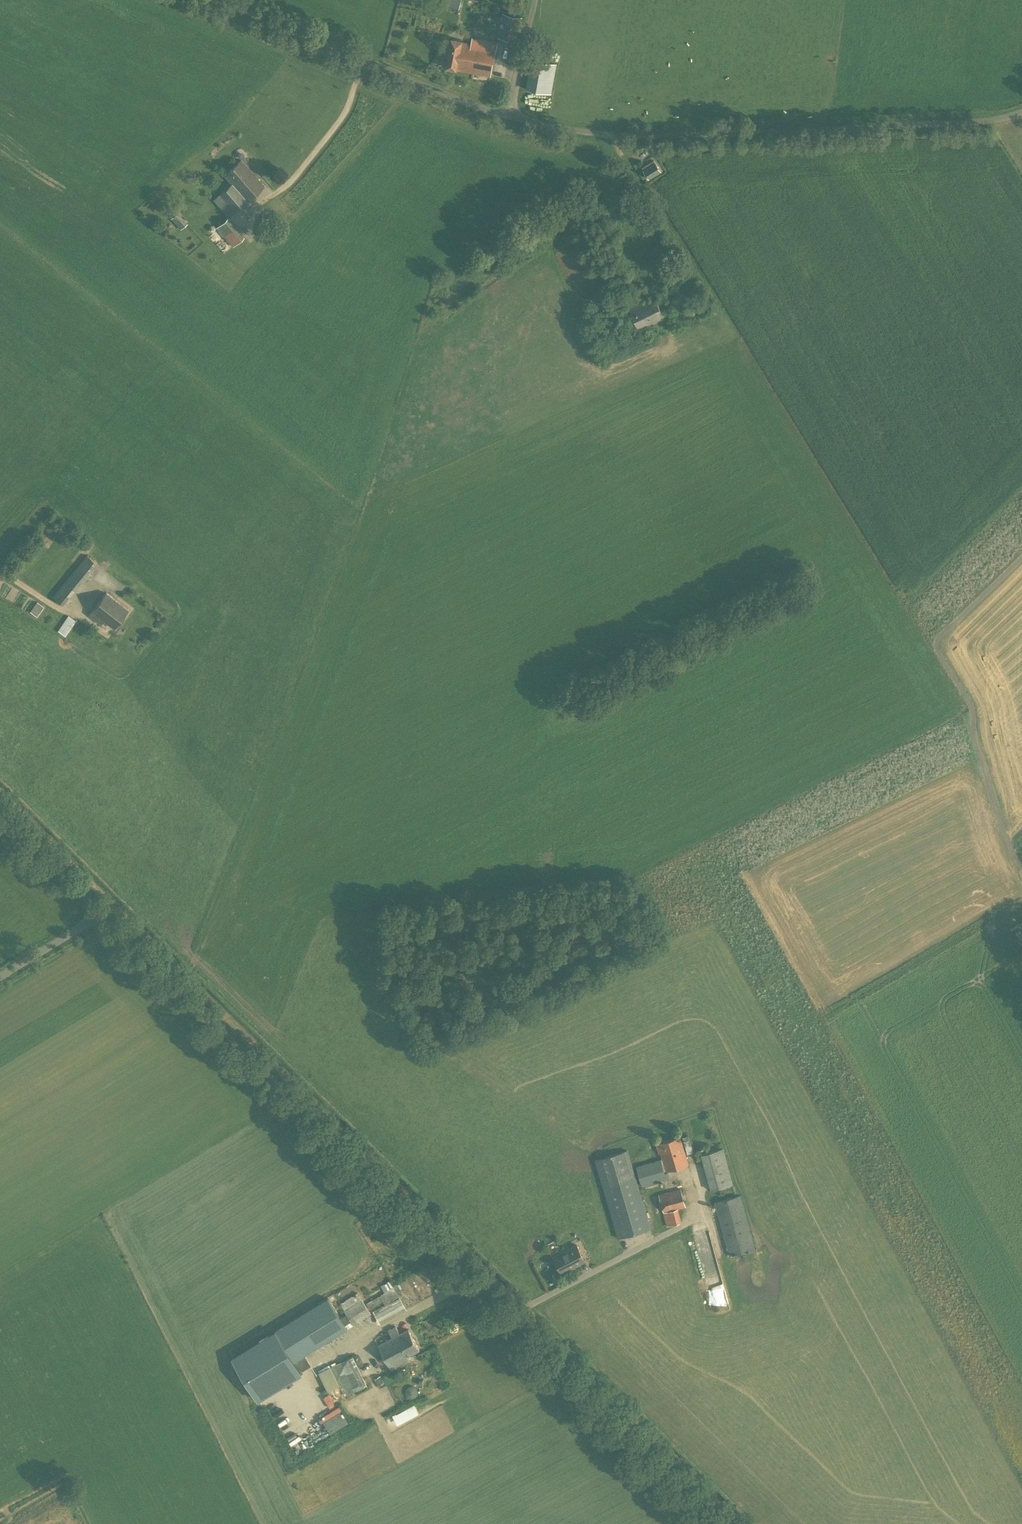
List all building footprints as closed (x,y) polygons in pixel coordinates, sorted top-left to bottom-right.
[(461,0),(443,0),(441,5),(459,10),(461,0)] [(517,42),(522,18),(502,13),(497,37),(517,42)] [(472,37),(471,43),(452,39),(446,67),(491,76),(498,42),(472,37)] [(551,94),(557,64),(531,59),(526,90),(551,94)] [(229,217),(264,186),(241,159),(224,174),(232,183),(213,200),(229,217)] [(649,179),(661,171),(656,163),(654,161),(642,168),(649,179)] [(169,218),(180,228),(187,222),(176,211),(169,218)] [(216,228),(233,246),(245,237),(228,218),(216,228)] [(640,330),(665,318),(654,296),(629,309),(640,330)] [(63,605),(97,563),(87,555),(52,596),(63,605)] [(114,628),(128,609),(106,592),(89,614),(98,622),(101,618),(114,628)] [(37,616),(44,607),(37,602),(30,611),(37,616)] [(65,636),(75,621),(68,615),(57,631),(65,636)] [(667,1170),(688,1164),(680,1137),(657,1143),(660,1154),(661,1153),(663,1159),(636,1166),(642,1186),(670,1178),(667,1170)] [(701,1154),(703,1163),(726,1157),(723,1148),(701,1154)] [(650,1228),(635,1177),(627,1150),(595,1159),(618,1238),(650,1228)] [(686,1206),(680,1188),(658,1194),(663,1212),(686,1206)] [(729,1256),(755,1249),(741,1195),(714,1202),(729,1256)] [(584,1261),(576,1245),(553,1257),(561,1273),(584,1261)] [(365,1301),(376,1321),(405,1306),(394,1286),(365,1301)] [(328,1297),(274,1330),(232,1356),(258,1400),(302,1373),(295,1361),(348,1329),(345,1325),(340,1317),(328,1297)] [(347,1313),(340,1317),(345,1325),(351,1321),(353,1324),(371,1313),(362,1299),(344,1310),(347,1313)] [(379,1345),(390,1366),(392,1370),(410,1361),(408,1356),(420,1350),(409,1329),(400,1334),(395,1326),(388,1330),(392,1338),(379,1345)] [(345,1396),(367,1385),(353,1356),(330,1367),(345,1396)] [(327,1392),(318,1397),(320,1401),(329,1396),(327,1392)] [(414,1404),(391,1415),(396,1424),(418,1412),(414,1404)] [(340,1411),(327,1417),(330,1424),(343,1418),(340,1411)] [(333,1428),(346,1421),(344,1418),(332,1424),(333,1428)]
